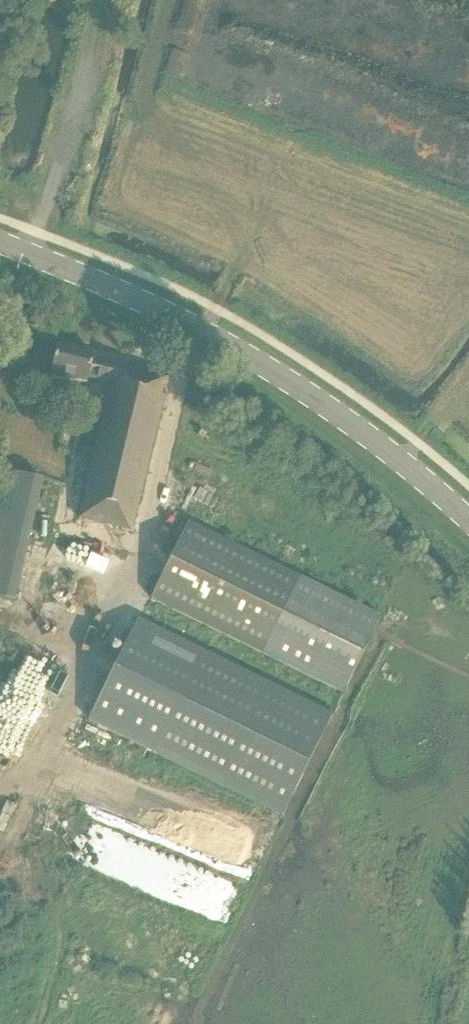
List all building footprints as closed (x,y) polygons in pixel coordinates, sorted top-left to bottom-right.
[(168,378),(147,372),(94,360),(95,355),(56,346),(49,375),(87,384),(88,378),(111,383),(78,519),(132,532),(163,402),(160,401),(163,388),(166,388),(168,378)] [(29,477),(9,472),(0,510),(0,599),(3,599),(19,530),(16,530),(29,477)] [(300,579),(188,523),(151,598),(262,654),(341,693),(378,618),(300,579)] [(15,575),(14,614),(35,614),(37,576),(15,575)] [(331,715),(140,620),(88,723),(280,819),(331,715)] [(14,840),(53,701),(7,689),(0,715),(0,836),(14,840)]
